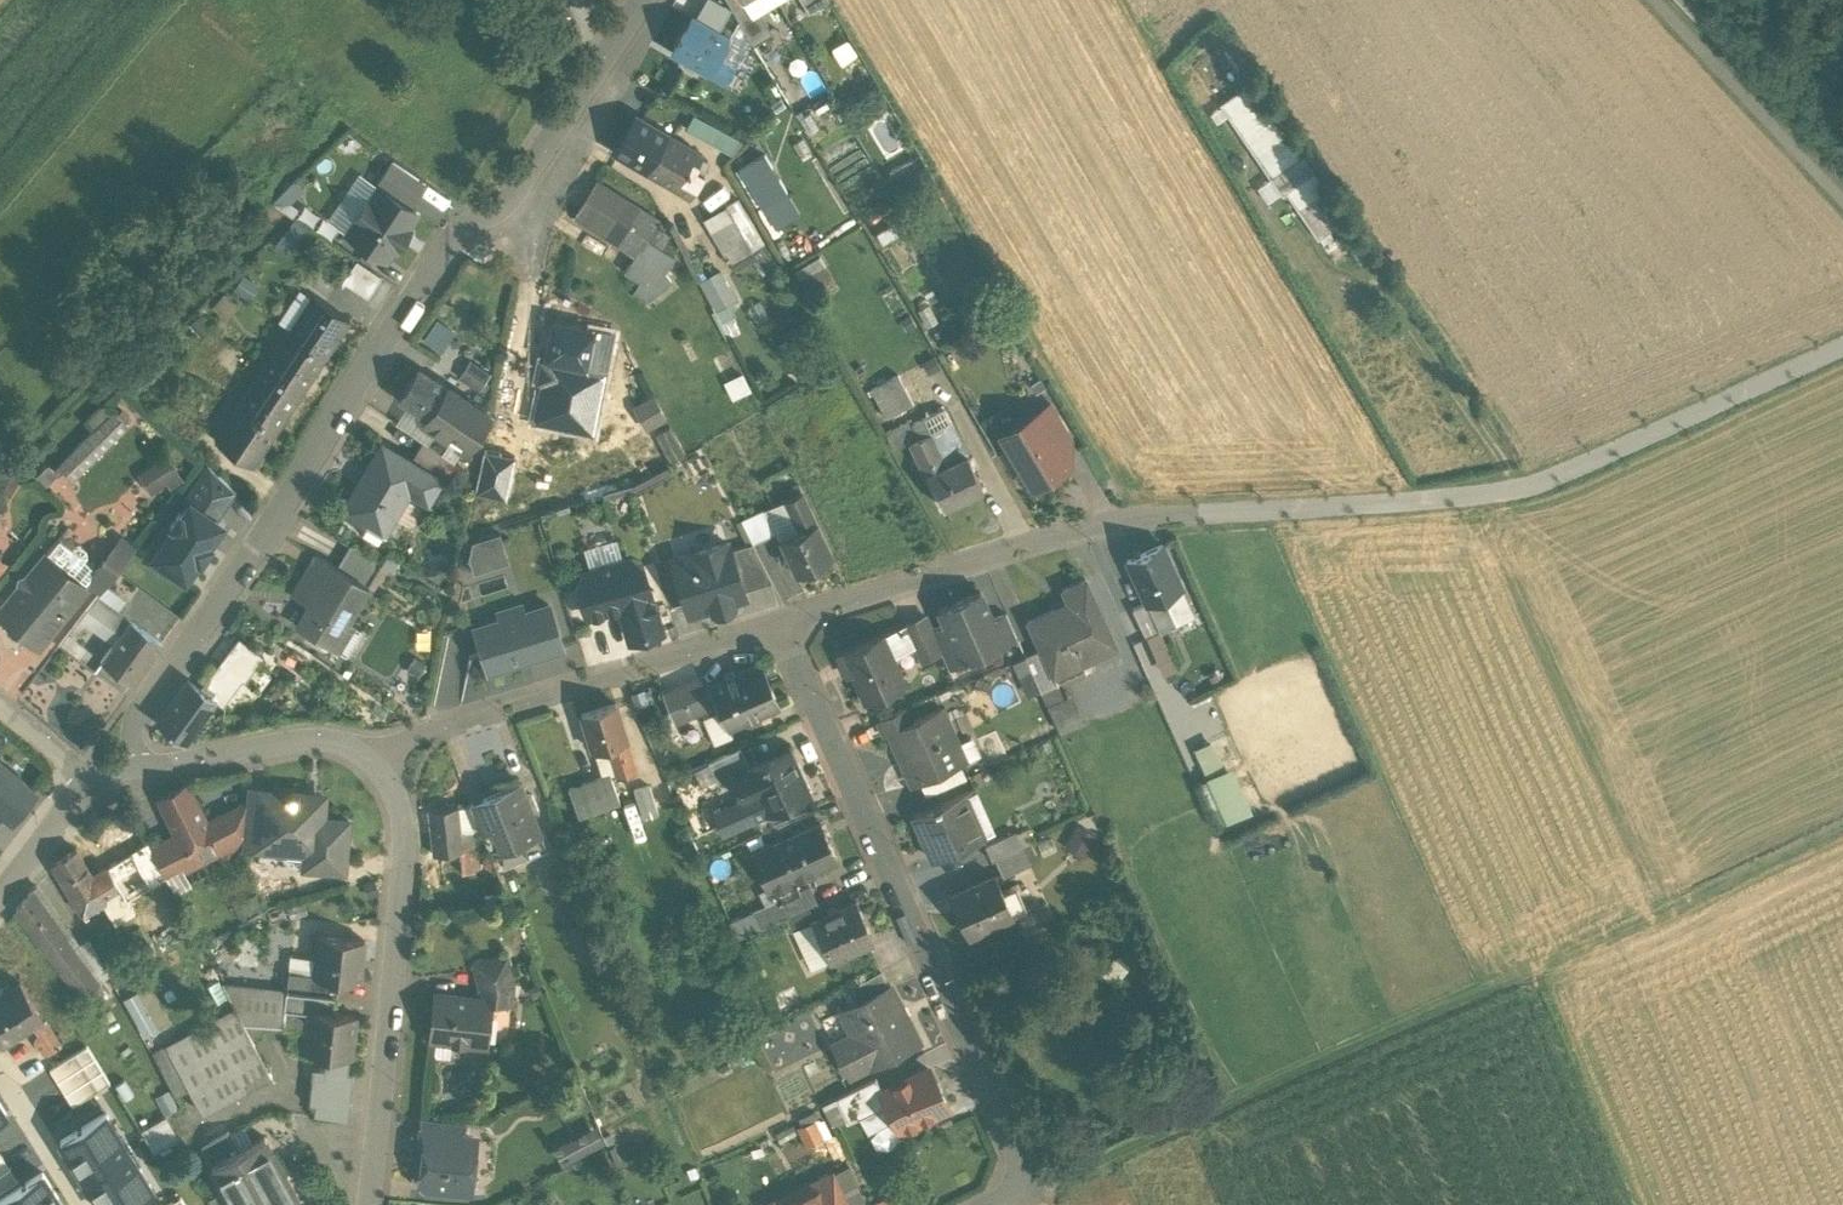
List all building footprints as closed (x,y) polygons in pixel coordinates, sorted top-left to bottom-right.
[(752,8),(747,0),(728,0),(753,41),(772,30),(757,5),(752,8)] [(752,8),(757,5),(766,0),(747,0),(752,8)] [(808,9),(823,0),(802,0),(808,9)] [(728,33),(693,13),(673,47),(708,68),(718,51),(728,33)] [(1297,155),(1219,43),(1193,61),(1282,190),(1285,188),(1335,261),(1361,242),(1299,153),(1297,155)] [(736,61),(718,51),(708,68),(726,78),(736,61)] [(688,125),(734,150),(741,137),(694,112),(688,125)] [(669,134),(636,115),(615,149),(649,169),(669,134)] [(702,151),(671,133),(669,134),(649,169),(680,188),(692,167),(702,151)] [(765,150),(735,167),(766,221),(796,204),(765,150)] [(379,184),(409,204),(426,179),(396,159),(379,184)] [(658,217),(597,178),(575,212),(636,252),(646,236),(654,241),(662,228),(654,223),(658,217)] [(348,230),(386,255),(417,209),(409,204),(379,184),(348,230)] [(735,215),(711,228),(725,254),(749,241),(735,215)] [(654,241),(646,236),(636,252),(625,269),(639,278),(632,289),(647,298),(671,277),(664,269),(674,254),(654,241)] [(361,256),(348,275),(370,290),(383,271),(361,256)] [(738,295),(723,266),(702,278),(717,306),(738,295)] [(350,315),(313,291),(289,327),(325,352),(350,315)] [(593,328),(554,320),(546,356),(585,365),(593,328)] [(325,352),(289,327),(265,363),(301,388),(325,352)] [(542,379),(533,417),(592,430),(613,333),(593,328),(585,365),(546,356),(545,361),(542,360),(538,378),(542,379)] [(301,388),(265,363),(240,400),(277,424),(301,388)] [(451,386),(418,364),(397,396),(428,416),(430,417),(451,386)] [(912,398),(899,371),(872,385),(886,411),(912,398)] [(451,386),(430,417),(428,416),(424,421),(465,448),(489,412),(451,386)] [(654,394),(636,403),(647,422),(664,413),(654,394)] [(97,422),(59,459),(73,473),(127,419),(124,417),(129,412),(122,405),(117,410),(106,400),(90,415),(97,422)] [(277,424),(240,400),(216,436),(252,460),(277,424)] [(1071,434),(1051,401),(1036,410),(1056,443),(1071,434)] [(1035,409),(1001,429),(1032,481),(1052,469),(1051,468),(1065,459),(1056,443),(1036,410),(1035,409)] [(909,416),(887,427),(890,435),(905,428),(910,437),(930,428),(923,414),(912,420),(909,416)] [(662,428),(671,455),(684,451),(675,424),(662,428)] [(905,428),(890,435),(894,444),(910,437),(905,428)] [(944,461),(930,428),(910,437),(925,471),(928,470),(943,502),(983,484),(967,450),(944,461)] [(384,440),(343,506),(366,520),(371,512),(388,522),(410,486),(428,498),(442,476),(384,440)] [(475,488),(506,494),(515,452),(484,445),(475,488)] [(171,482),(181,475),(167,452),(148,465),(158,481),(167,476),(171,482)] [(39,469),(46,478),(54,470),(47,462),(39,469)] [(20,471),(7,463),(0,476),(12,483),(20,471)] [(190,502),(215,518),(235,487),(209,464),(185,499),(190,502)] [(807,474),(788,483),(793,492),(804,487),(811,483),(807,474)] [(817,517),(804,487),(793,492),(785,496),(799,526),(817,517)] [(190,502),(155,554),(188,576),(223,524),(215,518),(190,502)] [(765,504),(745,514),(756,537),(776,528),(765,504)] [(799,526),(780,535),(785,545),(778,548),(783,559),(790,556),(796,570),(834,553),(817,517),(799,526)] [(478,566),(513,556),(504,526),(469,537),(478,566)] [(21,581),(1,605),(40,637),(87,580),(86,579),(90,574),(97,565),(84,555),(87,551),(86,545),(82,541),(75,542),(73,545),(59,534),(29,571),(26,569),(18,579),(21,581)] [(616,534),(583,544),(590,567),(623,557),(616,534)] [(90,574),(102,584),(132,547),(120,537),(97,565),(90,574)] [(726,537),(690,548),(693,557),(690,564),(679,567),(680,570),(677,576),(679,583),(684,586),(691,606),(711,600),(719,604),(728,601),(732,594),(743,590),(742,585),(729,545),(726,537)] [(752,538),(729,545),(742,585),(772,576),(752,538)] [(1161,540),(1128,555),(1147,596),(1164,588),(1180,581),(1161,540)] [(382,562),(351,544),(351,545),(350,544),(337,565),(369,584),(382,562)] [(337,565),(315,552),(300,577),(317,587),(296,621),(333,643),(369,584),(337,565)] [(590,567),(585,569),(578,581),(588,611),(620,601),(630,634),(660,625),(641,562),(628,555),(623,557),(590,567)] [(1067,596),(1027,615),(1039,642),(1050,665),(1051,665),(1113,636),(1084,573),(1062,583),(1067,596)] [(992,613),(980,585),(938,604),(944,618),(958,649),(966,645),(970,654),(1002,640),(998,631),(1000,630),(992,613)] [(1164,588),(1147,596),(1160,625),(1177,617),(1164,588)] [(132,617),(97,590),(87,604),(122,630),(132,617)] [(1160,625),(1147,596),(1133,602),(1146,631),(1160,625)] [(548,600),(521,608),(522,613),(503,619),(502,614),(475,623),(488,667),(562,644),(548,600)] [(1017,634),(1005,607),(992,613),(1000,630),(998,631),(1002,640),(1017,634)] [(925,610),(905,619),(914,640),(920,654),(940,645),(931,624),(925,610)] [(111,644),(102,656),(133,679),(162,640),(132,617),(122,630),(111,644)] [(111,644),(76,618),(68,629),(102,656),(111,644)] [(958,649),(944,618),(931,624),(940,645),(949,664),(970,654),(966,645),(958,649)] [(905,619),(883,629),(892,650),(914,640),(905,619)] [(883,629),(837,649),(842,659),(847,657),(864,694),(904,676),(892,650),(883,629)] [(220,659),(222,661),(235,671),(245,679),(264,654),(239,634),(220,659)] [(1039,642),(1024,650),(1040,685),(1057,678),(1051,665),(1050,665),(1039,642)] [(760,658),(711,680),(729,719),(778,698),(760,658)] [(189,678),(158,718),(184,738),(235,671),(222,661),(202,687),(189,678)] [(700,673),(664,689),(675,715),(711,699),(700,673)] [(628,733),(617,699),(583,710),(594,744),(609,740),(618,770),(636,765),(626,734),(628,733)] [(911,715),(888,725),(888,726),(897,746),(902,744),(916,776),(961,756),(955,743),(959,741),(957,737),(941,701),(911,715)] [(905,702),(877,714),(884,729),(888,726),(888,725),(911,715),(905,702)] [(971,731),(957,737),(959,741),(955,743),(961,756),(978,748),(971,731)] [(741,742),(708,756),(717,777),(749,763),(748,761),(749,760),(741,742)] [(749,760),(748,761),(749,763),(758,784),(768,806),(809,787),(789,743),(749,760)] [(15,769),(0,758),(0,804),(1,805),(12,813),(35,785),(15,769)] [(969,762),(929,774),(932,783),(972,770),(969,762)] [(1224,765),(1208,772),(1220,800),(1227,814),(1243,807),(1224,765)] [(611,769),(569,783),(579,811),(621,797),(617,785),(611,769)] [(1220,800),(1208,772),(1199,777),(1211,803),(1220,800)] [(522,779),(470,800),(480,826),(494,821),(503,844),(542,828),(522,779)] [(657,804),(650,779),(634,784),(642,809),(657,804)] [(204,819),(185,781),(160,793),(179,832),(180,833),(204,819)] [(625,782),(617,785),(621,797),(629,793),(625,782)] [(758,784),(714,804),(724,827),(768,808),(768,806),(758,784)] [(962,787),(940,797),(940,796),(933,799),(933,800),(913,809),(933,853),(982,832),(962,787)] [(296,790),(285,789),(285,790),(262,789),(260,815),(258,840),(260,840),(289,843),(290,837),(305,839),(303,862),(344,865),(348,815),(317,812),(316,815),(303,814),(305,792),(296,791),(296,790)] [(246,800),(204,819),(217,845),(216,846),(221,856),(241,846),(244,814),(246,800)] [(470,802),(458,804),(462,848),(460,848),(462,868),(478,866),(474,827),(480,827),(470,802)] [(457,803),(430,805),(435,851),(460,848),(462,848),(458,804),(457,803)] [(260,815),(244,814),(241,846),(259,848),(260,840),(258,840),(260,815)] [(820,816),(777,835),(793,871),(795,871),(836,852),(820,816)] [(1080,816),(1067,838),(1087,850),(1100,828),(1080,816)] [(179,832),(156,843),(168,867),(169,869),(181,863),(216,846),(217,845),(204,819),(180,833),(179,832)] [(1014,825),(984,839),(991,854),(994,852),(1021,840),(1014,825)] [(777,835),(753,846),(769,882),(772,881),(793,871),(777,835)] [(1021,840),(994,852),(1002,870),(1029,858),(1021,840)] [(147,842),(108,862),(122,887),(161,866),(147,842)] [(92,871),(77,845),(52,859),(82,909),(122,887),(108,862),(92,871)] [(181,863),(169,869),(168,867),(164,869),(174,889),(190,881),(181,863)] [(994,869),(949,889),(968,929),(1012,909),(994,869)] [(793,871),(772,881),(777,893),(800,883),(795,871),(793,871)] [(777,893),(751,906),(758,921),(786,909),(816,896),(808,879),(777,893)] [(76,946),(31,886),(16,905),(57,960),(76,946)] [(122,887),(82,909),(95,930),(122,916),(134,910),(122,887)] [(816,896),(786,909),(794,926),(813,918),(813,916),(823,911),(816,896)] [(823,911),(813,916),(813,918),(830,954),(874,934),(857,896),(823,911)] [(134,910),(122,916),(130,930),(142,924),(134,910)] [(364,934),(315,928),(313,948),(317,949),(315,969),(315,971),(337,974),(360,976),(364,934)] [(76,946),(57,960),(81,993),(101,978),(76,946)] [(506,960),(482,964),(479,994),(489,995),(489,997),(510,999),(512,979),(506,960)] [(315,969),(289,965),(286,985),(335,990),(337,974),(315,971),(315,969)] [(879,965),(846,984),(854,999),(887,982),(879,965)] [(20,976),(0,989),(0,1038),(1,1039),(34,1019),(43,1013),(20,976)] [(142,1029),(172,1016),(155,977),(125,989),(142,1029)] [(286,985),(223,977),(238,1006),(245,1018),(284,1020),(285,1004),(310,1007),(311,1005),(333,1007),(335,990),(286,985)] [(854,999),(841,1005),(857,1037),(836,1047),(848,1069),(868,1060),(869,1061),(918,1038),(890,981),(887,982),(854,999)] [(479,994),(437,989),(432,1033),(451,1035),(450,1037),(454,1042),(462,1042),(466,1039),(466,1037),(484,1039),(489,997),(489,995),(479,994)] [(333,1007),(311,1005),(310,1007),(308,1025),(302,1024),(299,1045),(307,1046),(350,1051),(355,1010),(333,1007)] [(238,1006),(167,1045),(188,1083),(202,1108),(272,1069),(245,1018),(238,1006)] [(59,1039),(43,1013),(34,1019),(39,1027),(38,1033),(46,1047),(59,1039)] [(51,1063),(58,1075),(95,1052),(88,1040),(51,1063)] [(188,1083),(167,1045),(155,1052),(176,1090),(188,1083)] [(350,1051),(307,1046),(304,1070),(312,1071),(309,1095),(316,1095),(314,1111),(348,1115),(353,1066),(348,1066),(350,1051)] [(58,1075),(65,1087),(102,1064),(95,1052),(58,1075)] [(882,1085),(880,1086),(886,1098),(889,1104),(885,1115),(891,1118),(896,1119),(901,1128),(910,1124),(914,1125),(916,1121),(948,1105),(928,1063),(882,1085)] [(65,1087),(73,1099),(110,1076),(102,1064),(65,1087)] [(875,1072),(836,1091),(848,1117),(859,1112),(886,1098),(880,1086),(882,1085),(875,1072)] [(886,1098),(859,1112),(867,1129),(891,1118),(885,1115),(889,1104),(886,1098)] [(60,1135),(84,1172),(123,1148),(113,1133),(119,1129),(105,1107),(60,1135)] [(165,1111),(142,1124),(154,1146),(179,1133),(165,1111)] [(800,1122),(807,1143),(832,1134),(824,1113),(800,1122)] [(222,1119),(203,1129),(208,1138),(227,1128),(222,1119)] [(557,1137),(565,1155),(609,1137),(601,1119),(557,1137)] [(208,1138),(201,1142),(211,1160),(239,1144),(230,1126),(227,1128),(208,1138)] [(264,1131),(239,1144),(211,1160),(224,1184),(235,1204),(304,1204),(264,1131)] [(447,1136),(426,1133),(424,1148),(429,1149),(427,1159),(421,1164),(420,1174),(425,1180),(470,1185),(477,1181),(478,1173),(473,1165),(470,1165),(473,1135),(447,1132),(447,1136)] [(84,1172),(104,1204),(116,1204),(152,1183),(138,1161),(133,1164),(123,1148),(84,1172)] [(3,1151),(0,1153),(0,1169),(10,1163),(3,1151)] [(853,1204),(869,1204),(852,1162),(838,1168),(853,1204)] [(10,1163),(0,1169),(0,1186),(18,1175),(10,1163)] [(66,1204),(43,1167),(0,1193),(0,1196),(6,1204),(65,1204),(66,1204)] [(775,1204),(846,1204),(831,1174),(799,1189),(800,1193),(775,1204)] [(224,1184),(208,1193),(214,1204),(235,1204),(224,1184)] [(156,1204),(190,1204),(180,1190),(156,1204)]
